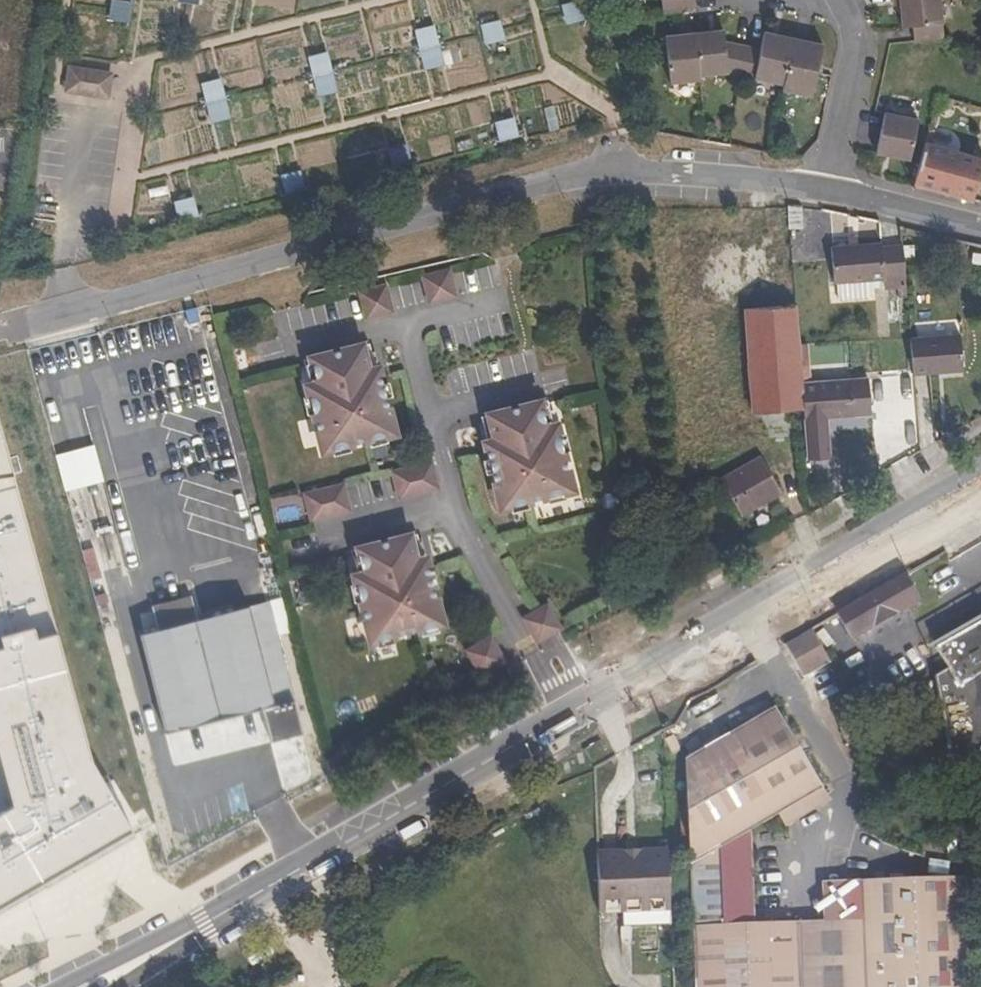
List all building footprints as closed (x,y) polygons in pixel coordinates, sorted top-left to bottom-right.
[(115,0),(111,0),(108,20),(127,23),(130,2),(115,0)] [(561,5),(566,25),(585,20),(580,0),(578,0),(561,5)] [(662,13),(693,11),(692,0),(661,0),(662,13)] [(940,0),(894,0),(894,6),(901,6),(903,26),(912,26),(913,40),(943,37),(940,0)] [(500,20),(481,25),(486,45),(505,40),(500,20)] [(434,25),(415,30),(420,50),(439,45),(434,25)] [(724,40),(723,29),(696,32),(699,76),(728,73),(724,40)] [(823,44),(765,31),(761,49),(754,79),(783,86),(783,90),(811,97),(823,44)] [(670,83),(699,80),(699,76),(696,32),(665,34),(670,83)] [(724,40),(728,73),(754,79),(761,49),(724,40)] [(439,45),(420,50),(426,70),(445,65),(439,45)] [(327,52),(308,57),(314,77),(333,72),(327,52)] [(113,71),(68,65),(65,94),(110,99),(113,71)] [(333,72),(314,77),(319,98),(338,93),(333,72)] [(221,78),(202,83),(207,103),(226,98),(221,78)] [(226,98),(207,103),(212,124),(231,119),(226,98)] [(917,122),(884,114),(877,152),(910,160),(917,122)] [(514,117),(495,122),(500,142),(519,137),(514,117)] [(407,144),(388,149),(394,169),(413,164),(407,144)] [(914,183),(973,200),(974,197),(979,179),(980,180),(980,161),(924,147),(914,183)] [(300,170),(281,175),(286,196),(305,191),(300,170)] [(193,197),(174,202),(180,222),(199,217),(193,197)] [(802,228),(800,206),(790,205),(789,208),(791,229),(802,228)] [(886,288),(907,287),(904,247),(882,248),(881,243),(856,244),(855,237),(848,238),(848,245),(831,247),(833,282),(837,283),(837,298),(867,296),(866,280),(885,279),(886,288)] [(450,269),(423,276),(430,303),(457,296),(450,269)] [(387,285),(360,292),(367,319),(394,312),(387,285)] [(803,383),(800,342),(797,304),(747,308),(755,413),(805,409),(803,383)] [(911,340),(914,375),(964,370),(960,335),(911,340)] [(370,343),(304,360),(311,385),(308,386),(325,451),(396,433),(379,368),(376,369),(370,343)] [(854,379),(803,383),(805,409),(806,419),(856,415),(854,379)] [(548,399),(483,416),(489,441),(486,442),(502,507),(574,490),(557,424),(555,425),(548,399)] [(136,833),(100,774),(0,420),(0,908),(136,833)] [(784,492),(763,455),(723,479),(744,515),(784,492)] [(433,462),(393,472),(400,498),(440,489),(433,462)] [(345,484),(305,495),(312,521),(352,511),(345,484)] [(419,534),(352,550),(360,575),(357,576),(374,643),(445,623),(428,558),(425,560),(419,534)] [(86,564),(89,576),(97,574),(94,562),(86,564)] [(919,601),(905,576),(839,614),(853,639),(919,601)] [(159,631),(199,621),(192,596),(153,606),(156,620),(159,631)] [(159,631),(156,620),(143,623),(147,635),(141,636),(167,732),(264,706),(273,740),(303,732),(296,700),(293,698),(268,602),(199,621),(159,631)] [(559,630),(544,605),(525,615),(540,641),(559,630)] [(540,641),(525,615),(518,618),(533,644),(540,641)] [(938,649),(949,670),(935,678),(950,754),(980,760),(980,624),(938,649)] [(827,654),(813,629),(786,645),(799,670),(827,654)] [(500,662),(486,636),(462,650),(475,677),(500,662)] [(867,881),(859,881),(860,920),(755,924),(751,834),(827,791),(779,706),(688,758),(697,986),(872,986),(867,881)] [(670,848),(645,848),(646,860),(626,861),(625,849),(597,850),(597,870),(598,896),(599,909),(621,908),(672,906),(671,897),(670,848)] [(626,861),(646,860),(645,848),(625,849),(626,861)] [(583,870),(584,896),(598,896),(597,870),(583,870)] [(872,986),(970,986),(965,877),(867,881),(872,986)] [(673,923),(672,906),(621,908),(622,924),(673,923)]
